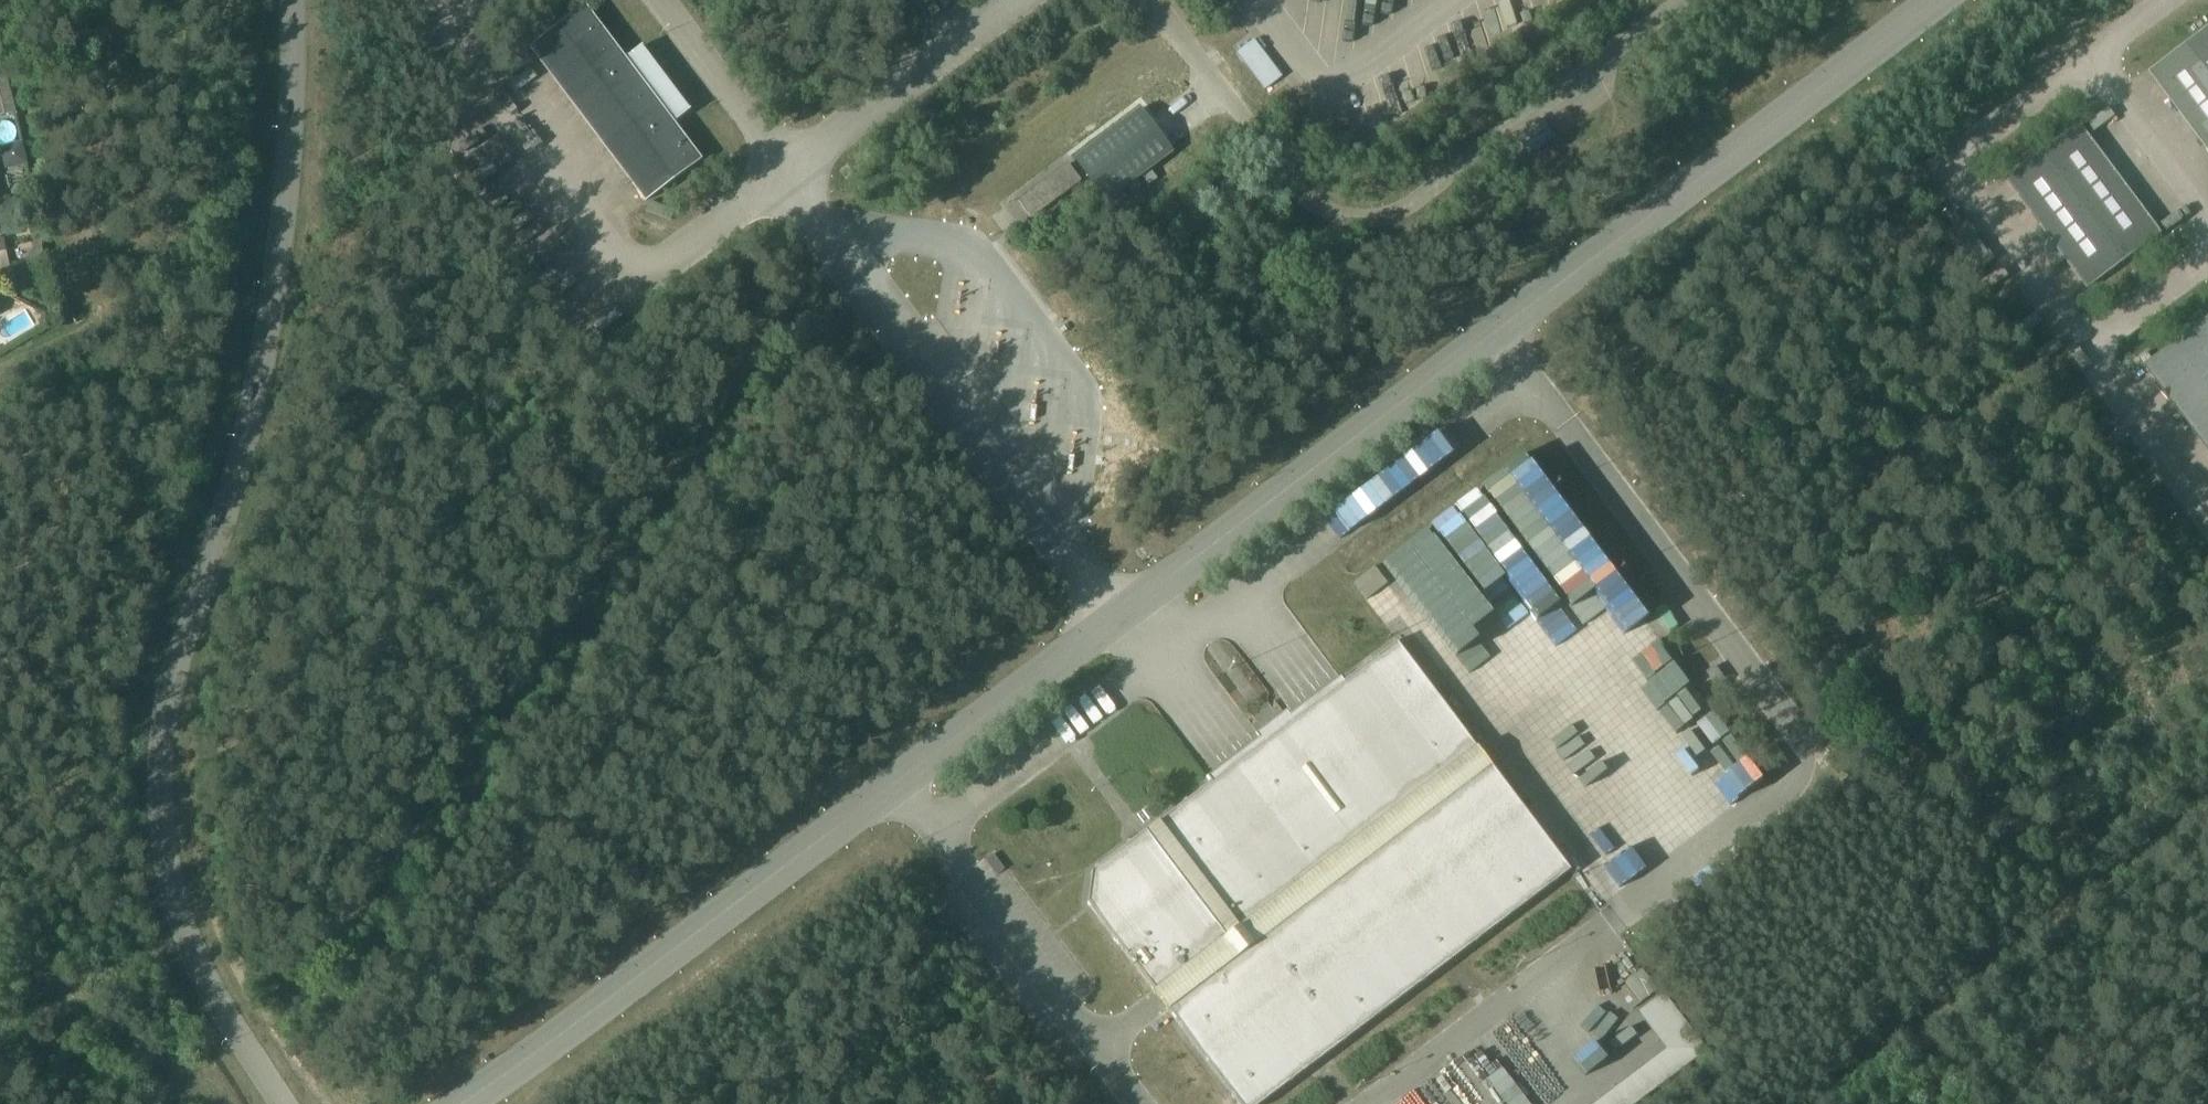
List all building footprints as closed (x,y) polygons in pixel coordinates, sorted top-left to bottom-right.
[(585,7),(530,48),(646,201),(700,160),(699,159),(699,160),(672,124),(690,110),(690,109),(689,110),(642,48),(643,47),(642,46),(623,60),(585,8),(586,8),(585,7)] [(2151,72),(2207,149),(2207,29),(2151,72)] [(1265,90),(1282,76),(1254,39),(1236,53),(1265,90)] [(2081,125),(2007,180),(2088,288),(2161,233),(2081,125)] [(1018,200),(1031,218),(1081,180),(1067,162),(1018,200)] [(1106,190),(1123,177),(1115,166),(1098,179),(1106,190)] [(2207,449),(2207,317),(2145,364),(2207,449)] [(1259,737),(1207,776),(1210,782),(1159,820),(1092,870),(1088,902),(1241,1103),(1257,1103),(1568,869),(1476,746),(1475,746),(1396,640),(1343,681),(1339,677),(1289,715),(1285,711),(1256,733),(1259,737)] [(1718,686),(1727,680),(1717,665),(1707,672),(1718,686)]
